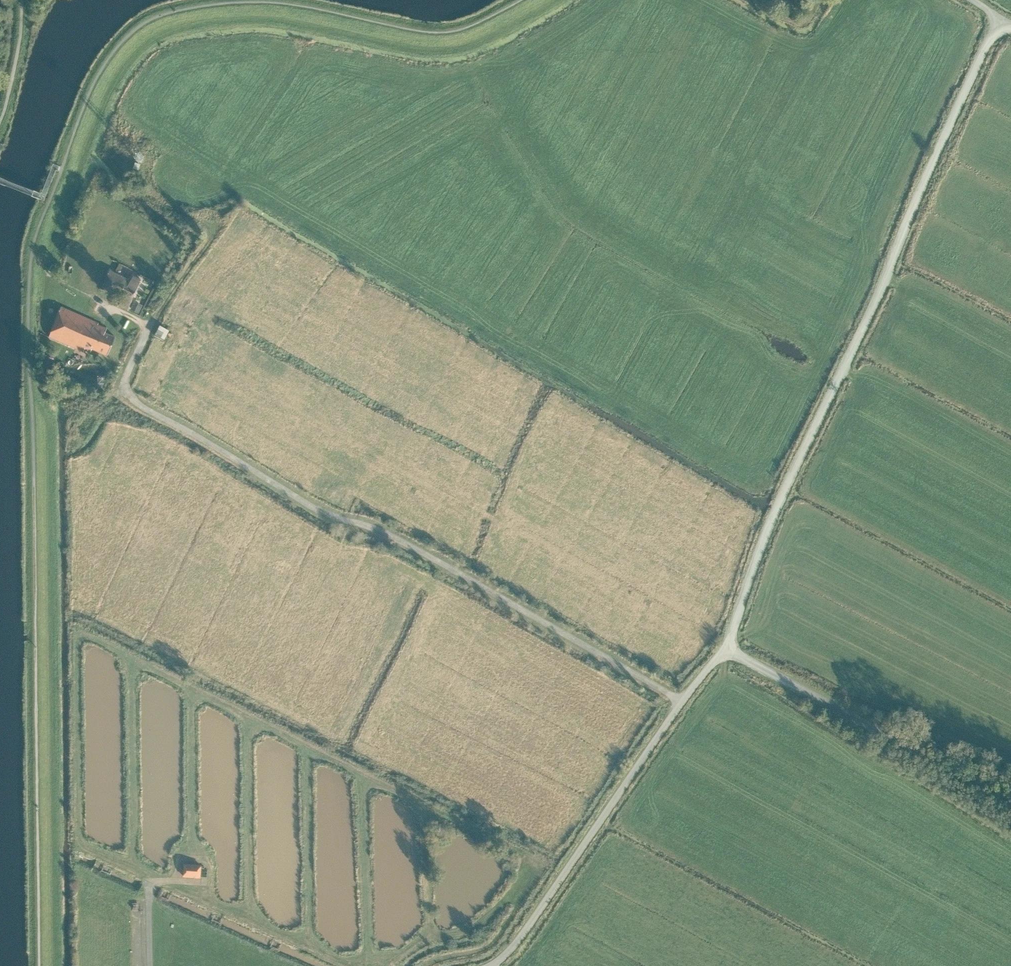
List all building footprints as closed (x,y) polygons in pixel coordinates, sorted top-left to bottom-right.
[(141,288),(109,271),(96,295),(128,312),(141,288)] [(118,334),(61,307),(47,336),(104,362),(118,334)] [(155,334),(164,339),(169,329),(159,325),(155,334)] [(187,862),(187,876),(201,876),(201,862),(187,862)]
